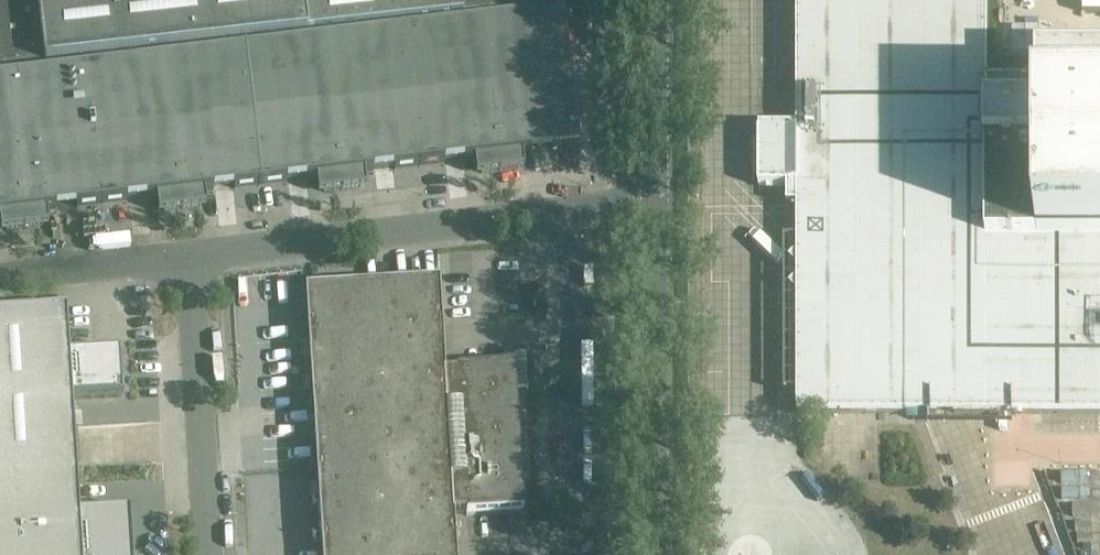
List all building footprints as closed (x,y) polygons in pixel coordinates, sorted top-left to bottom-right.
[(47,64),(39,0),(0,0),(0,69),(47,64)] [(47,64),(320,33),(316,0),(39,0),(47,64)] [(320,33),(527,10),(525,0),(316,0),(320,33)] [(799,122),(780,122),(780,127),(761,127),(760,186),(789,186),(789,206),(799,205),(799,243),(804,248),(791,261),(804,274),(791,287),(799,295),(799,414),(1013,414),(1099,414),(1099,237),(1040,237),(1040,110),(988,110),(988,0),(799,0),(799,122)] [(568,12),(570,28),(583,27),(581,11),(568,12)] [(562,13),(482,23),(500,171),(518,169),(516,155),(578,147),(562,13)] [(482,23),(406,32),(421,166),(479,159),(481,173),(500,171),(482,23)] [(406,32),(324,41),(342,190),(360,188),(358,173),(421,166),(406,32)] [(324,41),(245,51),(261,185),(322,177),(324,192),(342,190),(324,41)] [(245,51),(164,60),(182,209),(200,207),(199,192),(261,185),(245,51)] [(164,60),(86,70),(103,204),(162,196),(164,211),(182,209),(164,60)] [(1040,66),(1040,110),(1040,237),(1099,237),(1099,66),(1040,66)] [(86,70),(7,79),(25,228),(43,226),(41,211),(103,204),(86,70)] [(0,80),(0,216),(5,216),(6,230),(25,228),(7,79),(0,80)] [(305,289),(322,554),(456,554),(453,514),(444,372),(438,267),(436,267),(437,281),(305,289)] [(0,313),(0,554),(131,554),(129,511),(79,514),(77,484),(77,483),(72,401),(121,397),(119,353),(69,356),(69,354),(68,342),(66,309),(0,313)] [(457,371),(444,372),(453,514),(466,514),(466,515),(525,512),(516,366),(457,370),(457,371)]
